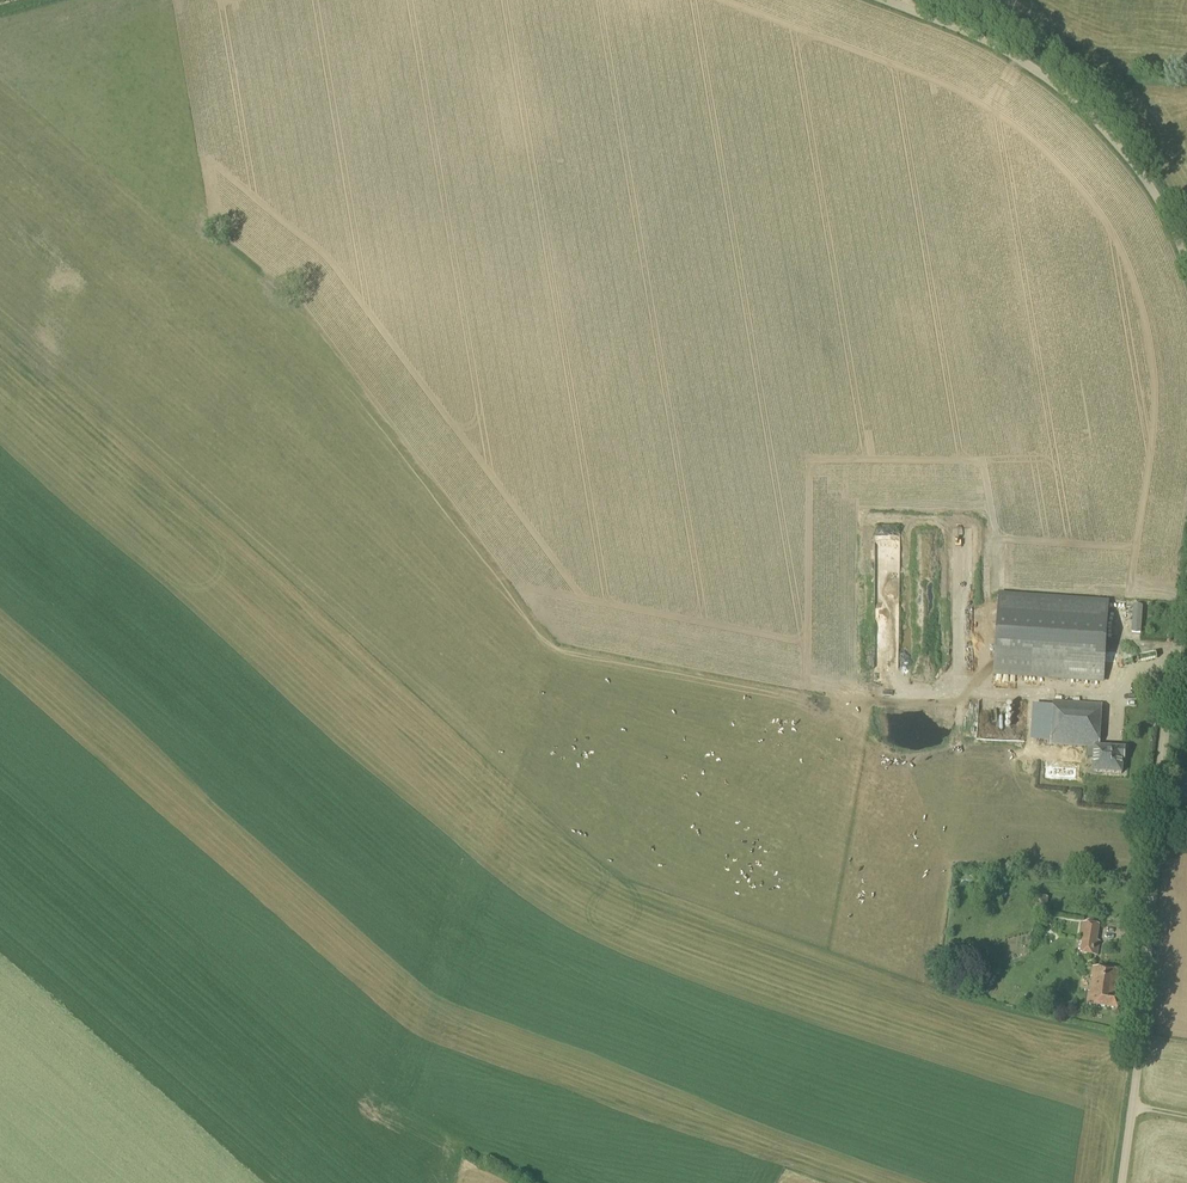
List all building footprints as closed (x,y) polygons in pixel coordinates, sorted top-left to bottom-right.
[(958,543),(975,543),(975,533),(958,533),(958,543)] [(1103,681),(1108,606),(1000,598),(994,674),(1103,681)] [(1124,761),(1125,749),(1099,747),(1102,705),(1054,702),(1051,745),(1087,747),(1086,758),(1094,759),(1093,772),(1122,774),(1123,761),(1124,761)] [(1028,728),(1029,715),(1020,715),(1020,727),(1028,728)] [(1098,956),(1100,941),(1097,941),(1100,925),(1082,922),(1079,940),(1082,940),(1080,953),(1098,956)] [(1117,1010),(1120,992),(1118,991),(1121,972),(1092,967),(1091,977),(1092,977),(1090,993),(1089,993),(1087,1005),(1117,1010)]
